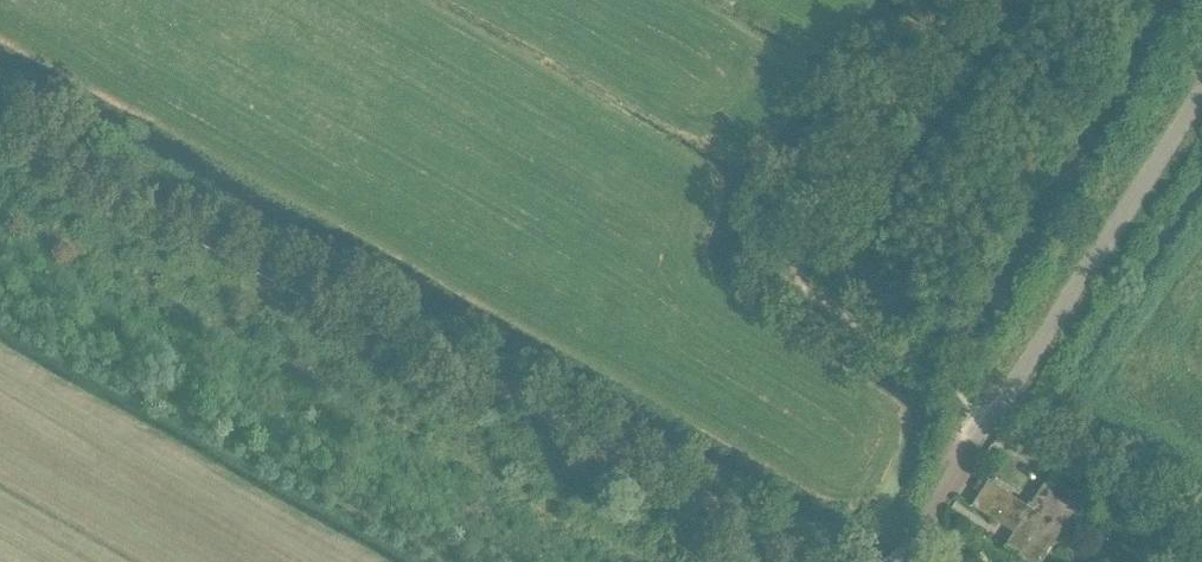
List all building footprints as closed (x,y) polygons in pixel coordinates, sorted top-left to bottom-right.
[(1004,549),(1024,561),(1042,561),(1080,502),(1047,481),(1030,509),(988,483),(972,508),(1014,535),(1004,549)] [(1126,531),(1116,547),(1138,561),(1145,561),(1154,550),(1126,531)]
